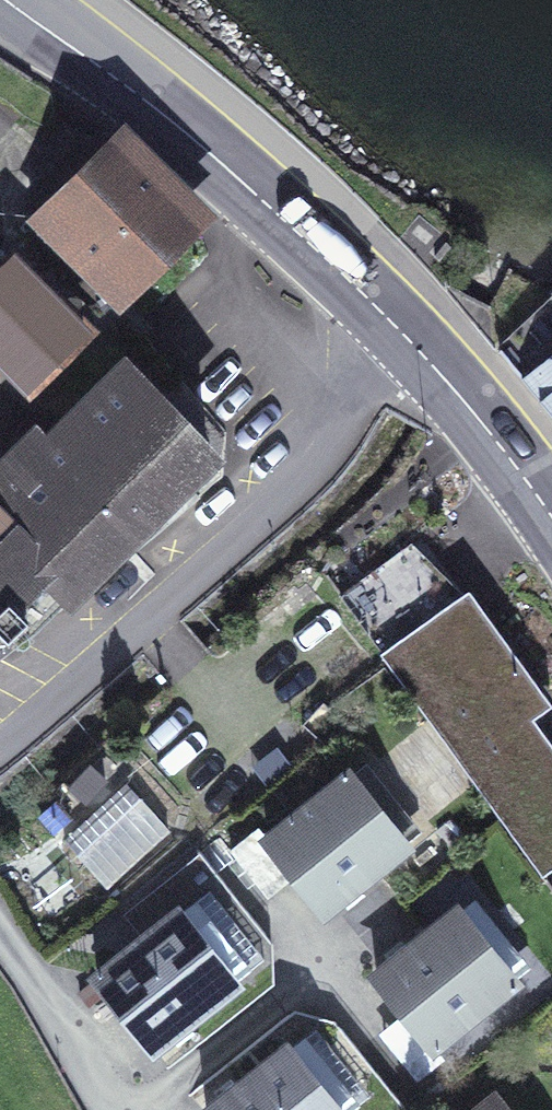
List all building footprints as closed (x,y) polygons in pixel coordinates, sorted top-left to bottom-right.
[(122,138),(21,238),(102,320),(193,229),(156,193),(167,183),(122,138)] [(441,235),(418,215),(400,236),(422,256),(441,235)] [(33,389),(85,339),(53,307),(66,293),(46,273),(33,286),(8,261),(0,269),(0,356),(33,389)] [(498,350),(551,414),(551,304),(498,350)] [(0,471),(0,523),(45,569),(56,581),(65,584),(76,584),(87,581),(118,551),(129,562),(203,498),(187,483),(210,460),(125,374),(47,454),(32,439),(0,471)] [(30,621),(31,604),(24,590),(45,569),(0,523),(0,650),(30,621)] [(534,720),(551,706),(551,703),(469,590),(448,605),(409,552),(340,602),(463,769),(534,720)] [(463,769),(544,879),(551,874),(551,745),(534,720),(463,769)] [(105,782),(89,768),(71,789),(86,803),(105,782)] [(350,777),(268,843),(324,912),(405,846),(350,777)] [(63,844),(108,891),(172,831),(127,783),(63,844)] [(514,985),(458,914),(377,978),(433,1049),(514,985)] [(180,915),(99,979),(154,1049),(235,984),(180,915)] [(288,1050),(213,1109),(336,1109),(288,1050)]
